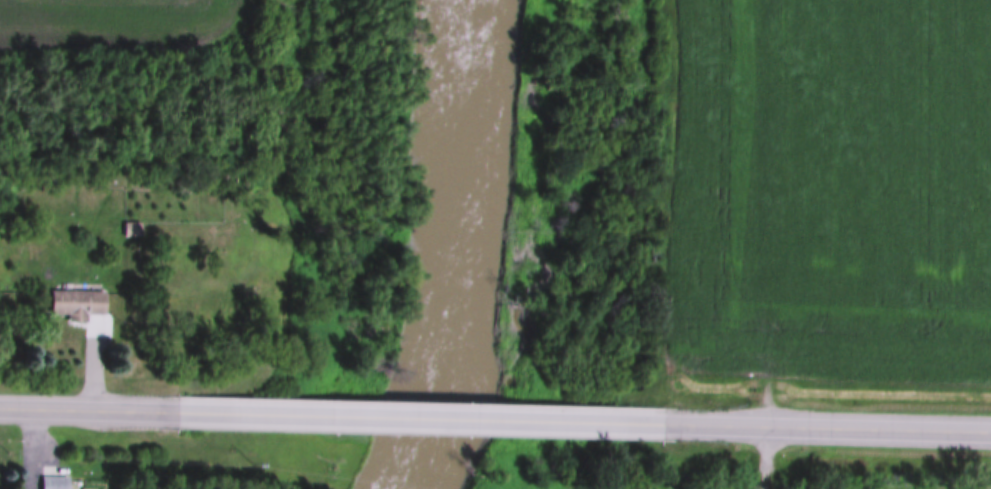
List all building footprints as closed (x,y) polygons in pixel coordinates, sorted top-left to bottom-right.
[(102,289),(102,312),(83,312),(83,320),(65,320),(65,312),(48,311),(49,289),(102,289)] [(66,475),(66,488),(39,488),(39,475),(66,475)]
